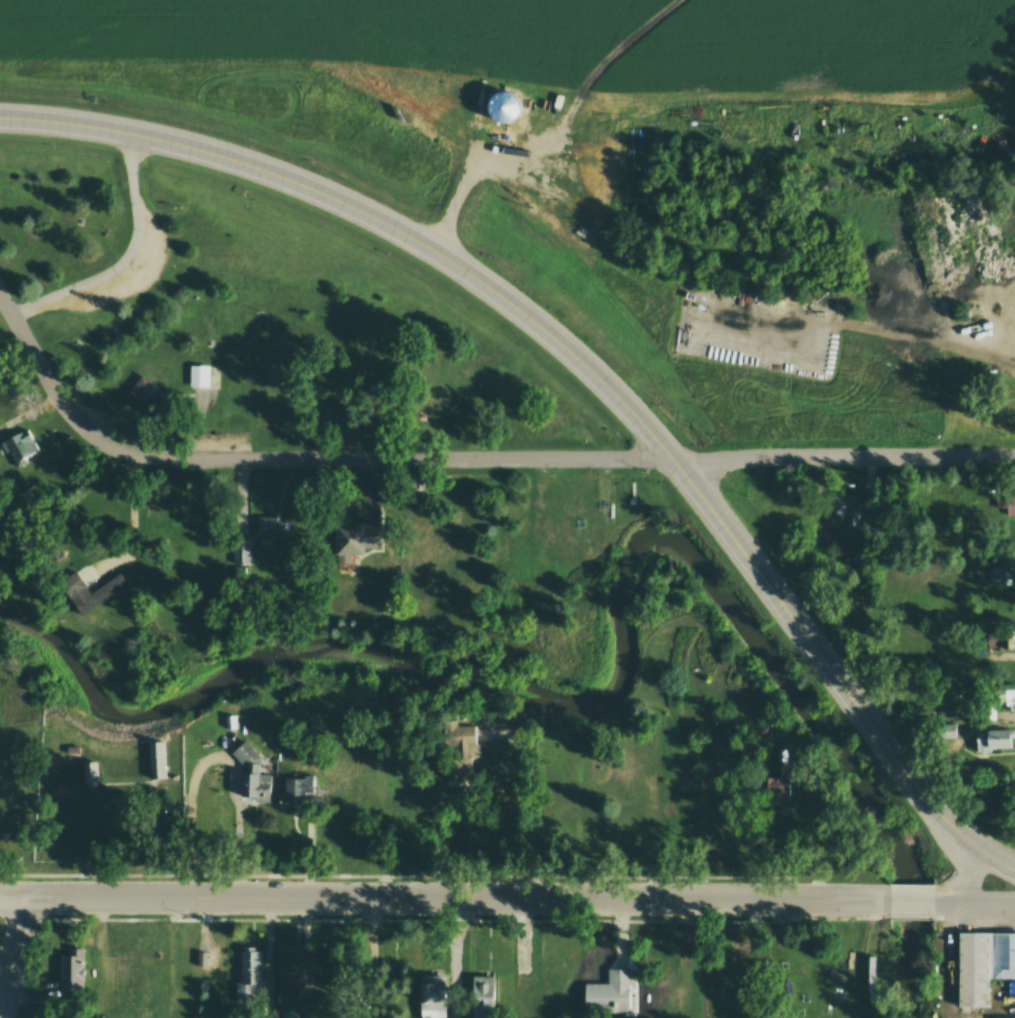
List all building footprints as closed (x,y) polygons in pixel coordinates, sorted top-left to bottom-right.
[(516,113),(513,117),(509,119),(504,120),(499,119),(495,116),(492,112),(490,108),(490,103),(492,99),(495,96),(498,93),(502,92),(507,92),(511,93),(515,96),(517,100),(518,104),(518,109),(516,113)] [(188,389),(189,365),(212,366),(211,390),(188,389)] [(281,366),(267,369),(271,386),(285,382),(281,366)] [(5,453),(0,444),(0,441),(23,429),(24,434),(31,431),(40,448),(26,455),(29,462),(18,468),(9,451),(5,453)] [(833,497),(862,495),(864,525),(846,526),(845,517),(834,518),(833,497)] [(996,495),(1014,495),(1014,527),(996,527),(996,495)] [(258,515),(258,537),(292,537),(292,515),(258,515)] [(332,521),(381,520),(381,549),(361,550),(362,556),(333,556),(332,521)] [(231,537),(250,537),(251,565),(231,566),(231,537)] [(989,560),(1014,560),(1014,588),(989,588),(989,560)] [(57,581),(73,570),(87,591),(119,570),(128,584),(80,616),(57,581)] [(1004,660),(1004,650),(1014,650),(1014,627),(995,627),(995,638),(984,638),(984,660),(1004,660)] [(976,682),(1014,681),(1014,697),(1007,698),(1008,703),(976,704),(976,682)] [(223,728),(235,728),(235,713),(223,713),(223,728)] [(437,715),(457,714),(457,727),(474,726),(475,749),(438,750),(437,715)] [(974,727),(1010,727),(1011,749),(974,750),(974,727)] [(230,754),(244,740),(257,754),(270,755),(268,797),(239,795),(240,765),(230,754)] [(145,743),(163,742),(165,779),(146,780),(145,743)] [(65,755),(77,755),(77,746),(65,746),(65,755)] [(763,772),(764,794),(788,794),(788,748),(775,748),(775,772),(763,772)] [(80,781),(94,781),(94,760),(80,760),(80,781)] [(442,760),(464,760),(464,784),(442,784),(442,760)] [(282,774),(282,808),(309,808),(309,773),(282,774)] [(64,794),(65,793),(66,791),(66,789),(65,787),(64,785),(62,784),(60,783),(58,783),(56,784),(55,786),(54,787),(53,789),(54,792),(55,793),(56,795),(58,796),(60,796),(62,795),(64,794)] [(956,931),(987,931),(987,1007),(956,1007),(956,931)] [(990,931),(1014,932),(1014,977),(989,977),(990,931)] [(279,944),(278,1005),(307,1005),(307,944),(279,944)] [(56,990),(81,991),(82,948),(71,948),(71,954),(57,954),(56,990)] [(240,948),(263,949),(263,1004),(235,1003),(235,977),(240,976),(240,948)] [(635,966),(636,1017),(582,1017),(581,983),(608,983),(607,966),(635,966)] [(471,972),(470,1013),(496,1014),(497,973),(471,972)] [(416,1017),(416,979),(447,980),(447,1017),(416,1017)]
